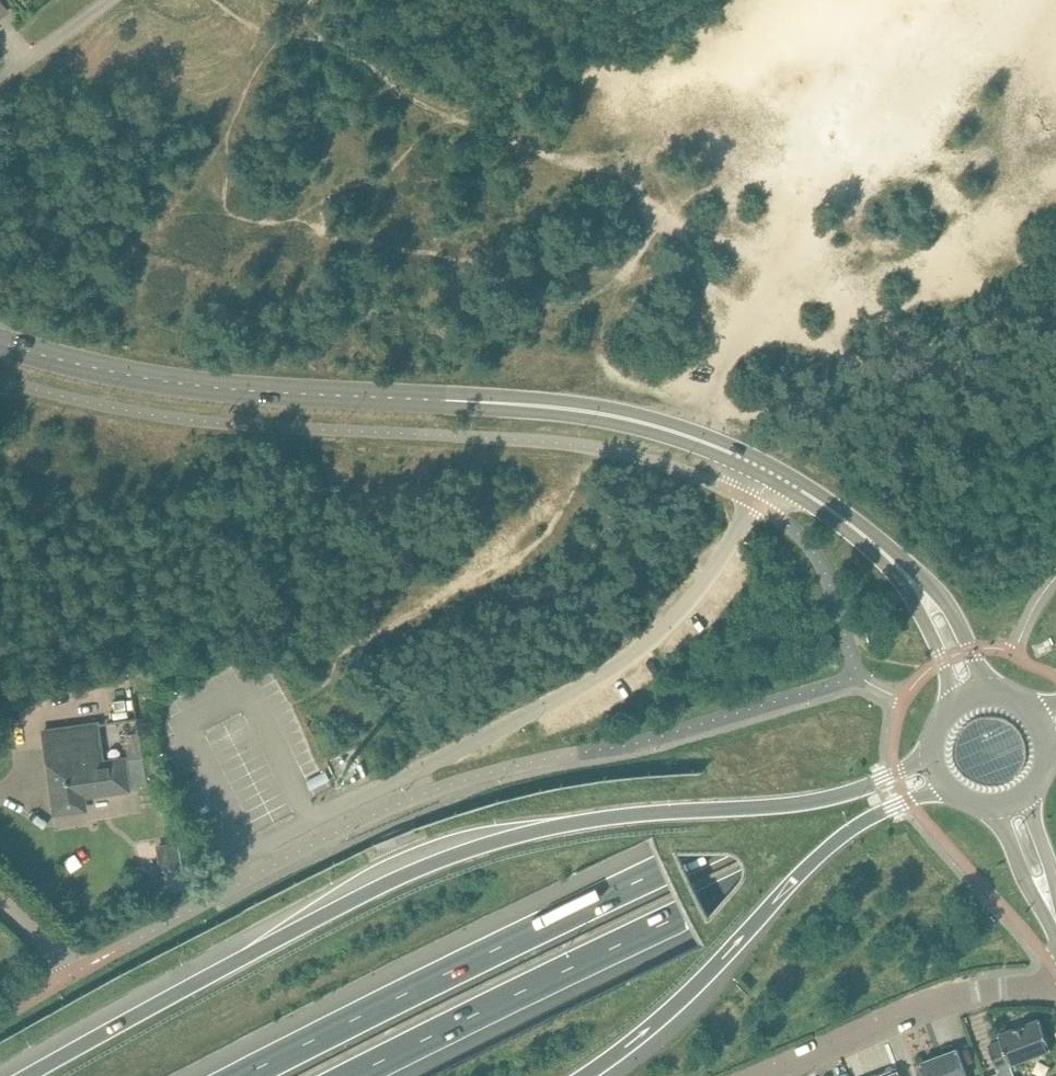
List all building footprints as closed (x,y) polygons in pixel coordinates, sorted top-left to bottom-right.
[(98,722),(43,729),(48,764),(51,787),(52,800),(54,813),(58,813),(84,809),(83,796),(128,790),(128,788),(144,786),(146,785),(145,773),(143,759),(140,759),(125,761),(124,759),(103,761),(98,722)] [(162,871),(182,867),(181,858),(160,861),(162,871)] [(1040,1019),(999,1034),(1001,1041),(988,1046),(998,1072),(1000,1075),(1014,1075),(1009,1063),(1051,1047),(1040,1019)] [(957,1049),(921,1062),(925,1071),(917,1073),(918,1075),(967,1075),(957,1049)] [(898,1070),(894,1072),(893,1067),(885,1070),(887,1075),(883,1075),(901,1075),(898,1070)]
